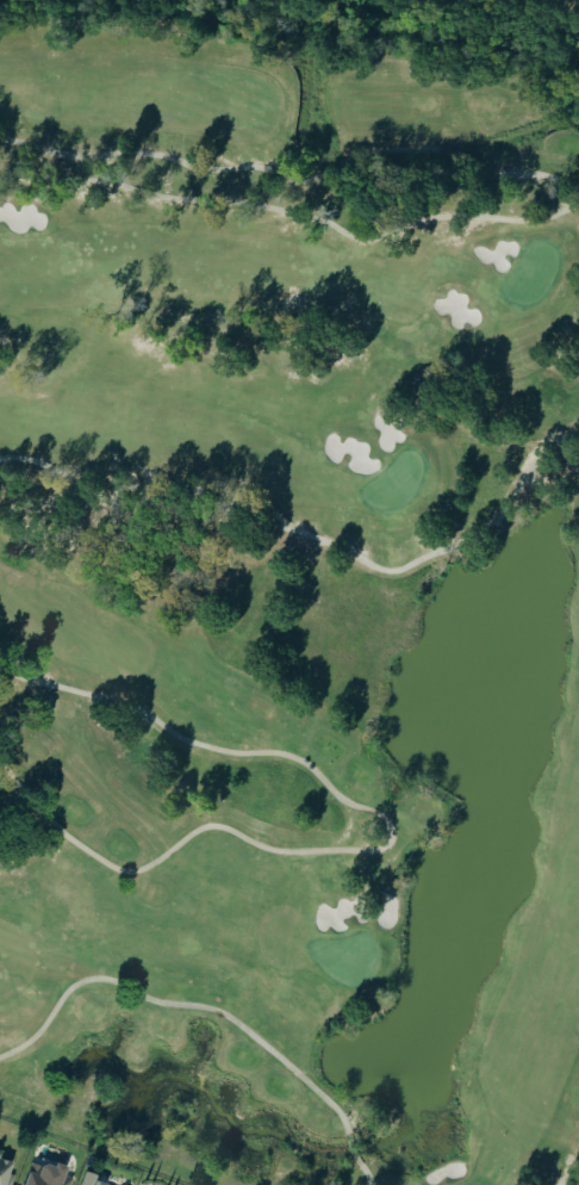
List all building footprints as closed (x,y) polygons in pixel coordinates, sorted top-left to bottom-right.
[(11,1175),(5,1174),(8,1161),(0,1160),(0,1184),(9,1184),(11,1175)] [(18,1184),(68,1184),(70,1179),(59,1175),(62,1166),(49,1161),(47,1166),(37,1162),(32,1175),(23,1171),(18,1184)] [(94,1181),(96,1176),(82,1171),(77,1184),(107,1184),(94,1181)]
